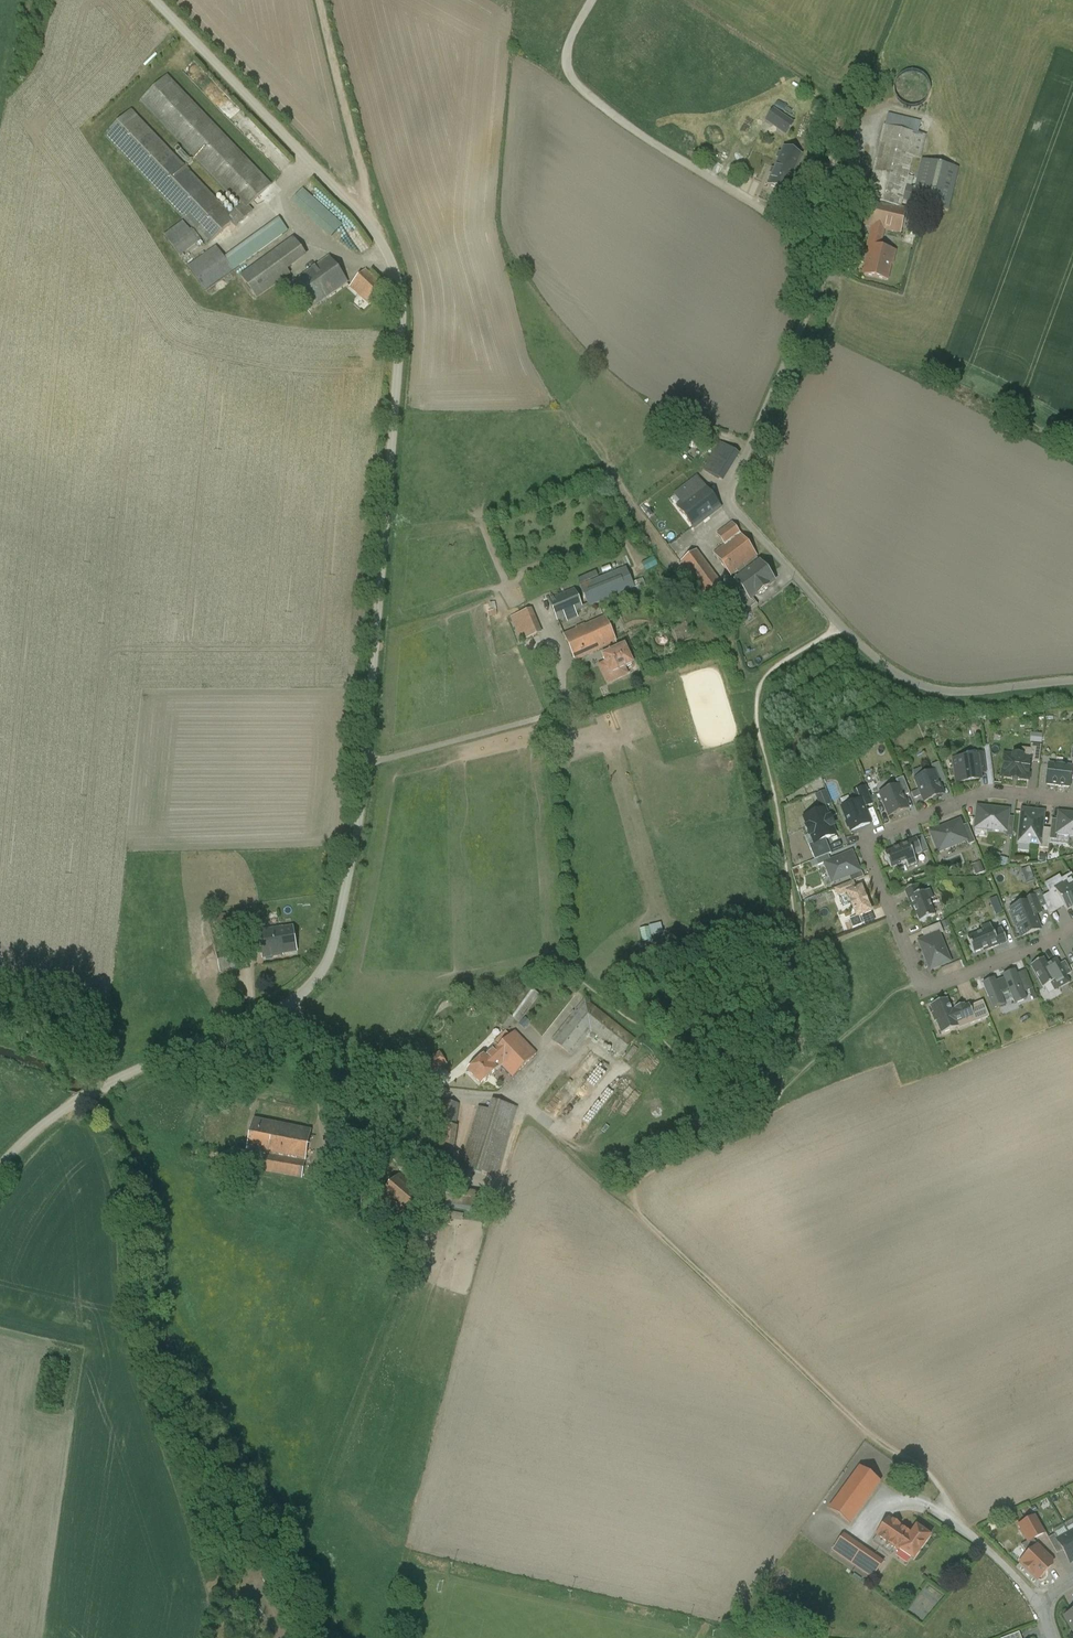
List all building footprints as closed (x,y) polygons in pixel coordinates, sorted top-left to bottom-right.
[(931,96),(933,89),(931,82),(927,76),(921,72),(914,70),(907,72),(901,76),(897,82),(895,89),(897,96),(901,102),(907,106),(914,108),(921,106),(927,102),(931,96)] [(240,207),(230,216),(130,111),(104,136),(207,245),(230,223),(236,229),(254,212),(249,207),(272,185),(168,75),(140,102),(240,207)] [(792,124),(774,111),(767,121),(785,134),(792,124)] [(920,123),(888,115),(885,127),(884,127),(867,201),(899,209),(902,200),(913,203),(917,189),(911,188),(913,179),(907,177),(920,123)] [(176,148),(183,157),(187,153),(180,145),(176,148)] [(801,155),(784,148),(768,185),(786,192),(801,155)] [(957,169),(923,161),(917,189),(913,203),(947,210),(957,169)] [(342,225),(303,190),(292,202),(332,237),(342,225)] [(867,201),(866,201),(861,223),(860,224),(873,227),(884,230),(884,229),(901,233),(906,211),(899,209),(867,201)] [(217,246),(188,267),(206,292),(288,231),(279,218),(225,258),(217,246)] [(174,251),(179,258),(200,241),(191,230),(190,230),(183,221),(163,236),(167,242),(168,241),(175,251),(174,251)] [(884,230),(873,227),(868,247),(871,248),(865,275),(886,280),(890,264),(892,264),(895,252),(880,249),(884,230)] [(240,276),(257,299),(291,275),(288,270),(307,256),(293,238),(240,276)] [(292,284),(310,309),(347,282),(329,257),(292,284)] [(366,269),(350,287),(370,306),(387,289),(366,269)] [(739,455),(720,443),(709,462),(728,473),(739,455)] [(728,473),(709,462),(704,470),(722,482),(728,473)] [(697,477),(670,498),(694,528),(720,507),(697,477)] [(732,524),(717,535),(725,545),(740,534),(732,524)] [(725,545),(714,554),(731,576),(737,572),(756,557),(757,557),(740,534),(725,545)] [(696,551),(681,562),(705,594),(705,595),(705,596),(721,584),(696,551)] [(756,557),(737,572),(741,577),(760,562),(756,557)] [(741,577),(735,581),(739,587),(750,601),(752,599),(758,595),(759,596),(768,589),(767,587),(775,582),(761,563),(760,562),(741,577)] [(575,588),(548,599),(557,621),(590,608),(635,588),(626,567),(580,586),(585,599),(581,601),(575,588)] [(750,601),(739,587),(725,598),(741,619),(758,606),(752,599),(750,601)] [(542,633),(532,609),(511,617),(521,642),(542,633)] [(564,635),(575,661),(602,650),(616,643),(605,617),(564,635)] [(616,643),(602,650),(604,656),(602,657),(612,681),(622,677),(619,672),(633,666),(625,647),(619,649),(616,643)] [(1042,735),(1034,734),(1033,743),(1041,744),(1042,735)] [(1041,746),(1031,745),(1030,750),(1031,750),(1029,763),(1039,764),(1041,746)] [(1021,756),(1013,755),(1013,760),(1005,759),(1003,777),(1027,780),(1029,763),(1031,750),(1030,750),(1022,749),(1021,756)] [(984,753),(977,754),(977,757),(978,757),(978,763),(985,762),(984,753)] [(977,757),(959,759),(958,758),(958,759),(953,759),(955,770),(959,769),(961,783),(979,781),(978,775),(977,765),(979,765),(978,763),(978,757),(977,757)] [(985,762),(978,763),(979,765),(977,765),(978,775),(986,774),(985,762)] [(941,771),(938,764),(931,767),(934,773),(934,774),(941,771)] [(1072,768),(1049,766),(1046,784),(1070,787),(1071,779),(1072,768)] [(941,771),(934,774),(939,785),(946,782),(941,771)] [(934,773),(915,780),(924,803),(943,795),(939,785),(934,774),(934,773)] [(910,795),(903,778),(895,781),(898,787),(903,797),(910,795)] [(898,787),(880,794),(889,817),(907,809),(903,797),(898,787)] [(866,788),(854,792),(858,803),(861,801),(863,809),(873,805),(866,788)] [(858,803),(842,809),(847,822),(846,823),(849,829),(851,830),(851,832),(870,825),(863,809),(861,801),(858,803)] [(990,812),(977,810),(975,829),(1006,832),(1006,831),(1008,811),(990,809),(990,812)] [(828,820),(825,811),(805,819),(807,825),(806,828),(809,836),(811,836),(814,844),(815,844),(825,840),(835,836),(831,827),(833,827),(830,819),(828,820)] [(1043,813),(1022,811),(1018,843),(1039,846),(1040,846),(1042,829),(1043,813)] [(1059,814),(1058,821),(1057,834),(1057,835),(1072,836),(1072,815),(1059,814)] [(1058,821),(1051,820),(1050,830),(1049,840),(1057,841),(1057,835),(1057,834),(1058,821)] [(959,822),(942,829),(943,831),(931,836),(938,853),(966,842),(967,841),(962,828),(959,822)] [(975,843),(968,825),(962,828),(967,841),(966,842),(968,846),(975,843)] [(1050,830),(1042,829),(1040,846),(1039,846),(1039,849),(1048,850),(1049,840),(1050,830)] [(922,853),(916,839),(908,843),(914,857),(922,853)] [(825,840),(815,844),(814,844),(809,846),(815,861),(816,861),(828,856),(831,855),(825,840)] [(908,843),(897,847),(897,849),(884,854),(885,856),(884,858),(885,862),(887,862),(891,870),(906,864),(908,868),(917,865),(914,857),(908,843)] [(831,862),(824,864),(832,884),(860,873),(852,853),(831,862)] [(828,856),(816,861),(818,867),(824,864),(831,862),(828,856)] [(1070,875),(1062,880),(1065,885),(1055,891),(1065,907),(1067,912),(1072,909),(1072,910),(1072,880),(1070,875)] [(853,883),(835,890),(838,898),(847,894),(856,890),(853,883)] [(929,891),(922,894),(918,886),(904,892),(914,915),(916,914),(919,924),(922,923),(923,924),(927,923),(927,921),(935,917),(929,902),(933,900),(929,891)] [(856,890),(847,894),(857,919),(871,913),(861,888),(856,890)] [(1035,898),(1040,909),(1046,906),(1043,898),(1040,891),(1033,894),(1035,898)] [(1050,916),(1065,907),(1055,891),(1043,898),(1046,906),(1050,916)] [(997,916),(1004,913),(998,897),(991,900),(997,916)] [(1025,902),(1026,904),(1029,903),(1034,917),(1041,914),(1040,909),(1035,898),(1025,902)] [(1026,904),(1010,910),(1022,938),(1040,931),(1034,917),(1029,903),(1026,904)] [(232,913),(235,931),(249,929),(246,911),(232,913)] [(651,925),(653,935),(664,933),(663,923),(651,925)] [(940,925),(921,932),(924,941),(938,935),(938,936),(943,934),(940,925)] [(982,933),(967,939),(970,947),(969,949),(970,953),(973,953),(973,955),(986,950),(987,952),(1007,944),(1001,930),(993,933),(990,925),(981,929),(982,933)] [(278,954),(297,951),(293,927),(283,929),(283,928),(259,932),(263,958),(278,955),(278,954)] [(924,941),(919,943),(926,960),(928,959),(932,971),(950,964),(938,936),(938,935),(924,941)] [(238,966),(234,951),(216,955),(220,970),(238,966)] [(1043,960),(1031,967),(1043,989),(1055,983),(1059,990),(1069,984),(1066,978),(1059,966),(1056,961),(1050,965),(1047,967),(1043,960)] [(1071,974),(1065,963),(1059,966),(1066,978),(1071,974)] [(994,981),(984,986),(994,1011),(1005,1006),(1001,996),(1010,992),(1016,1006),(1027,1001),(1015,974),(1004,978),(1006,982),(996,986),(994,981)] [(498,1024),(507,1030),(515,1021),(519,1024),(540,995),(527,985),(498,1024)] [(584,1000),(552,1041),(571,1056),(591,1031),(622,1056),(634,1040),(584,1000)] [(947,1000),(930,1007),(933,1014),(931,1015),(935,1024),(936,1023),(941,1036),(958,1029),(959,1031),(976,1024),(970,1008),(969,1006),(965,1007),(964,1005),(955,1009),(955,1010),(952,1012),(947,1000)] [(548,1011),(558,1015),(562,1006),(552,1002),(548,1011)] [(983,1003),(970,1008),(976,1024),(989,1019),(983,1003)] [(502,1067),(527,1043),(516,1031),(498,1048),(496,1045),(484,1057),(484,1056),(469,1071),(482,1085),(497,1070),(498,1070),(502,1066),(502,1067)] [(537,1054),(527,1043),(502,1067),(512,1078),(537,1054)] [(428,1074),(446,1063),(440,1053),(422,1064),(428,1074)] [(492,1100),(488,1110),(478,1107),(460,1166),(497,1177),(518,1107),(492,1100)] [(439,1133),(436,1153),(454,1157),(458,1127),(456,1126),(460,1104),(437,1101),(432,1131),(439,1133)] [(247,1151),(267,1155),(264,1171),(302,1178),(311,1130),(254,1119),(247,1151)] [(391,1140),(387,1144),(389,1146),(384,1152),(404,1169),(410,1161),(394,1147),(396,1144),(391,1140)] [(400,1173),(380,1196),(404,1217),(425,1194),(400,1173)] [(444,1207),(488,1214),(491,1194),(447,1187),(444,1207)] [(463,1220),(465,1214),(452,1211),(451,1217),(463,1220)] [(860,1468),(830,1510),(850,1524),(880,1482),(860,1468)] [(1036,1517),(1019,1526),(1028,1542),(1029,1543),(1033,1540),(1045,1534),(1036,1517)] [(892,1522),(889,1520),(877,1536),(872,1544),(890,1556),(895,1548),(900,1551),(911,1535),(899,1527),(899,1526),(893,1522),(892,1522)] [(911,1535),(900,1551),(913,1560),(930,1536),(916,1527),(911,1535)] [(865,1551),(843,1535),(833,1551),(854,1566),(865,1551)] [(1054,1535),(1048,1539),(1057,1554),(1062,1551),(1057,1542),(1058,1541),(1054,1535)] [(1069,1535),(1058,1541),(1057,1542),(1062,1551),(1070,1564),(1072,1562),(1072,1543),(1069,1535)] [(1029,1543),(1028,1542),(1020,1546),(1026,1557),(1037,1547),(1037,1548),(1037,1547),(1033,1540),(1029,1543)] [(1026,1557),(1020,1563),(1038,1580),(1052,1567),(1051,1566),(1051,1562),(1037,1548),(1037,1547),(1026,1557)] [(883,1563),(865,1551),(854,1566),(872,1579),(883,1563)]
